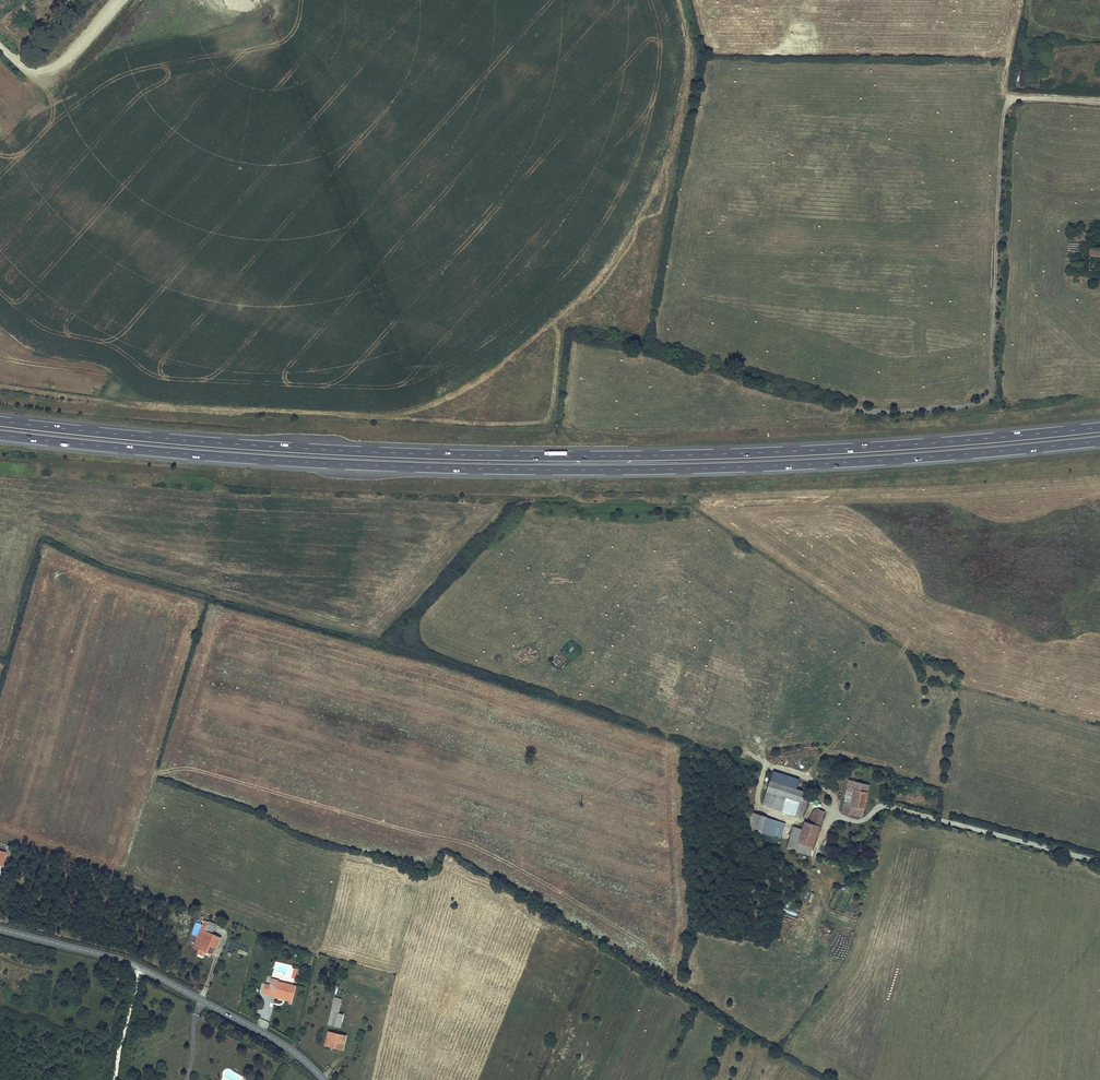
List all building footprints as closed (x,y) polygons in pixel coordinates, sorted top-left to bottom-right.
[(1027,72),(1026,86),(1038,87),(1039,72),(1027,72)] [(1089,272),(1099,273),(1099,250),(1091,249),(1089,272)] [(1072,267),(1070,286),(1081,287),(1082,268),(1072,267)] [(561,652),(550,663),(559,671),(570,660),(561,652)] [(773,772),(763,805),(803,817),(810,795),(795,790),(798,780),(773,772)] [(858,819),(866,788),(847,783),(845,793),(850,795),(847,805),(842,804),(839,815),(858,819)] [(814,810),(813,815),(823,818),(825,811),(818,808),(814,810)] [(779,839),(784,824),(751,812),(745,827),(779,839)] [(810,823),(805,822),(802,829),(794,826),(787,849),(811,856),(823,818),(813,815),(810,823)] [(202,925),(200,931),(205,933),(208,927),(202,925)] [(205,933),(200,931),(193,947),(200,950),(207,934),(205,933)] [(207,934),(200,950),(198,954),(203,956),(205,952),(213,955),(220,940),(207,934)] [(263,994),(275,996),(275,994),(292,998),(295,986),(277,982),(278,980),(271,978),(269,985),(265,984),(263,994)] [(334,999),(329,1025),(341,1028),(344,1016),(338,1015),(341,1000),(334,999)] [(329,1032),(326,1045),(343,1049),(346,1036),(329,1032)]
